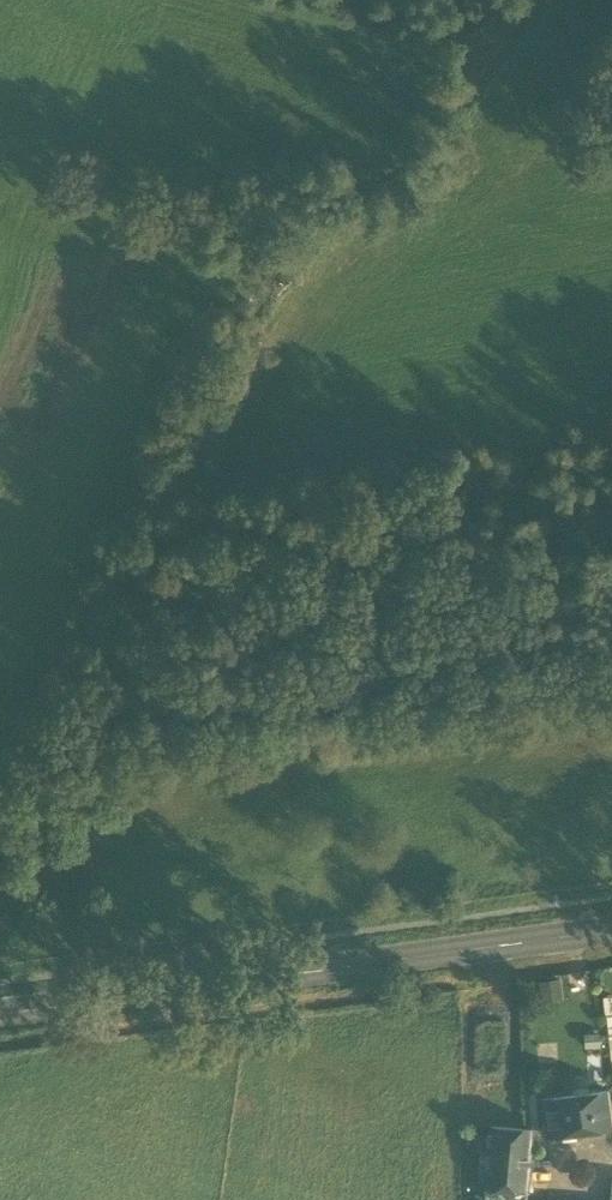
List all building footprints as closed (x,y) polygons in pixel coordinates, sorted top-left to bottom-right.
[(561,978),(538,981),(541,1003),(564,1000),(561,978)] [(602,997),(610,1061),(611,1061),(611,996),(602,997)] [(601,1032),(585,1033),(585,1048),(601,1048),(601,1032)] [(547,1138),(611,1129),(611,1120),(608,1091),(600,1092),(541,1100),(547,1138)] [(531,1131),(491,1127),(485,1199),(526,1199),(531,1131)]
